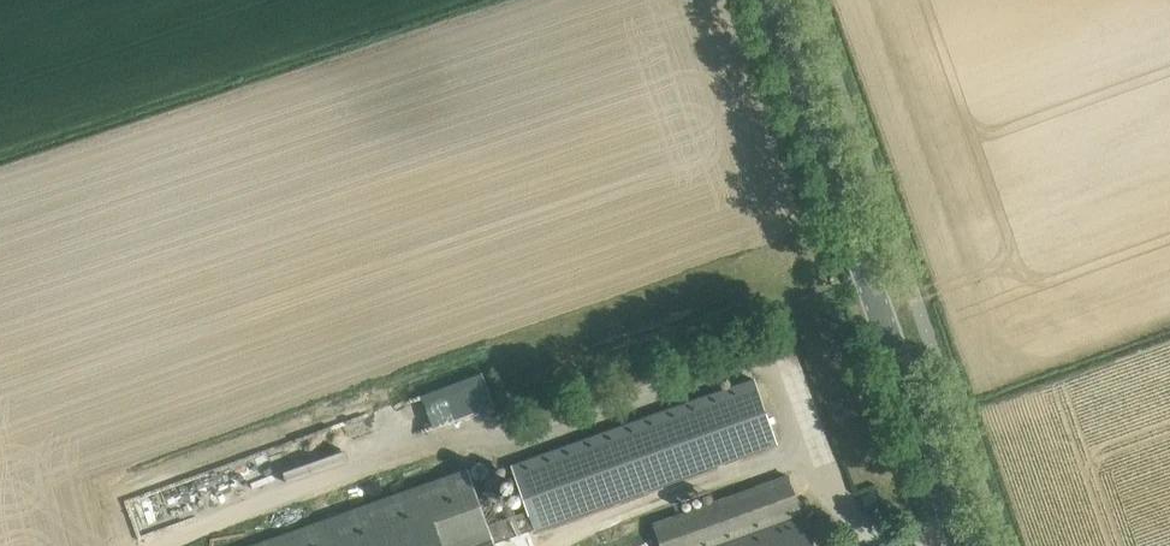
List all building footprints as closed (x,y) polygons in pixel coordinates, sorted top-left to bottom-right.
[(249,545),(496,545),(495,542),(535,528),(754,451),(776,443),(754,379),(731,387),(512,464),(529,510),(488,524),(468,467),(249,545)] [(802,515),(788,475),(654,523),(662,545),(813,545),(802,515)]
